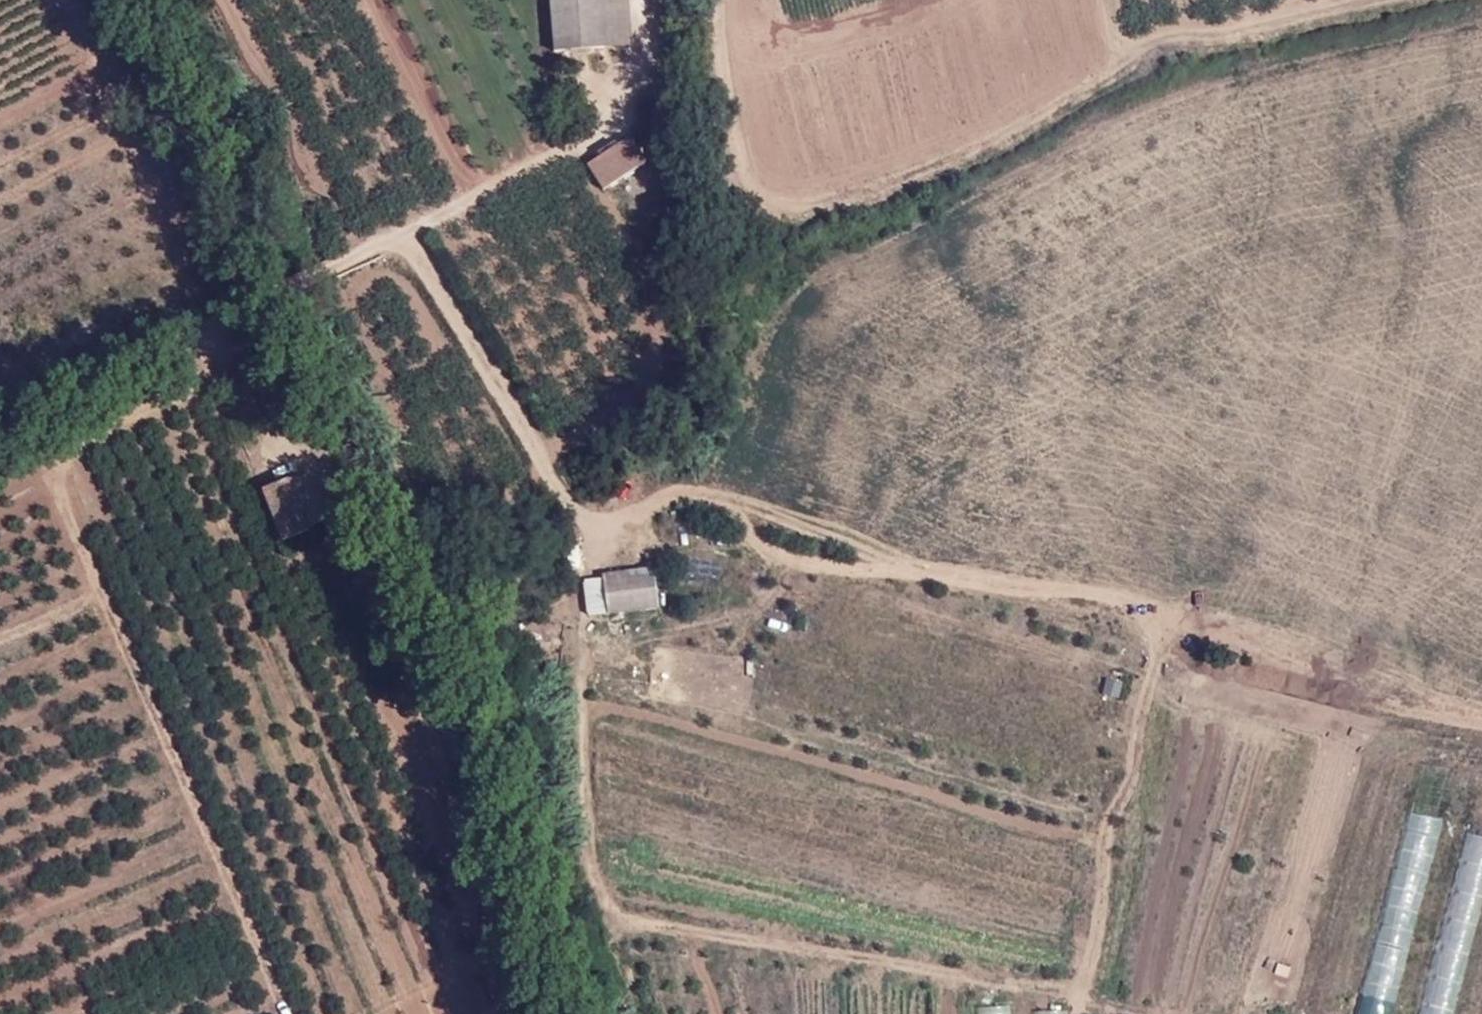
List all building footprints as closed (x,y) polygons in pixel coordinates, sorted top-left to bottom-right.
[(601,0),(549,0),(554,51),(604,47),(601,0)] [(604,47),(631,45),(627,0),(601,0),(604,47)] [(645,163),(628,138),(586,165),(603,191),(645,163)] [(325,520),(306,475),(287,482),(286,480),(259,490),(280,543),(302,534),(325,520)] [(590,600),(640,592),(639,551),(584,558),(590,600)] [(1402,1009),(1446,800),(1413,794),(1369,1002),(1402,1009)] [(1426,1013),(1460,1013),(1481,915),(1481,806),(1474,804),(1426,1013)]
